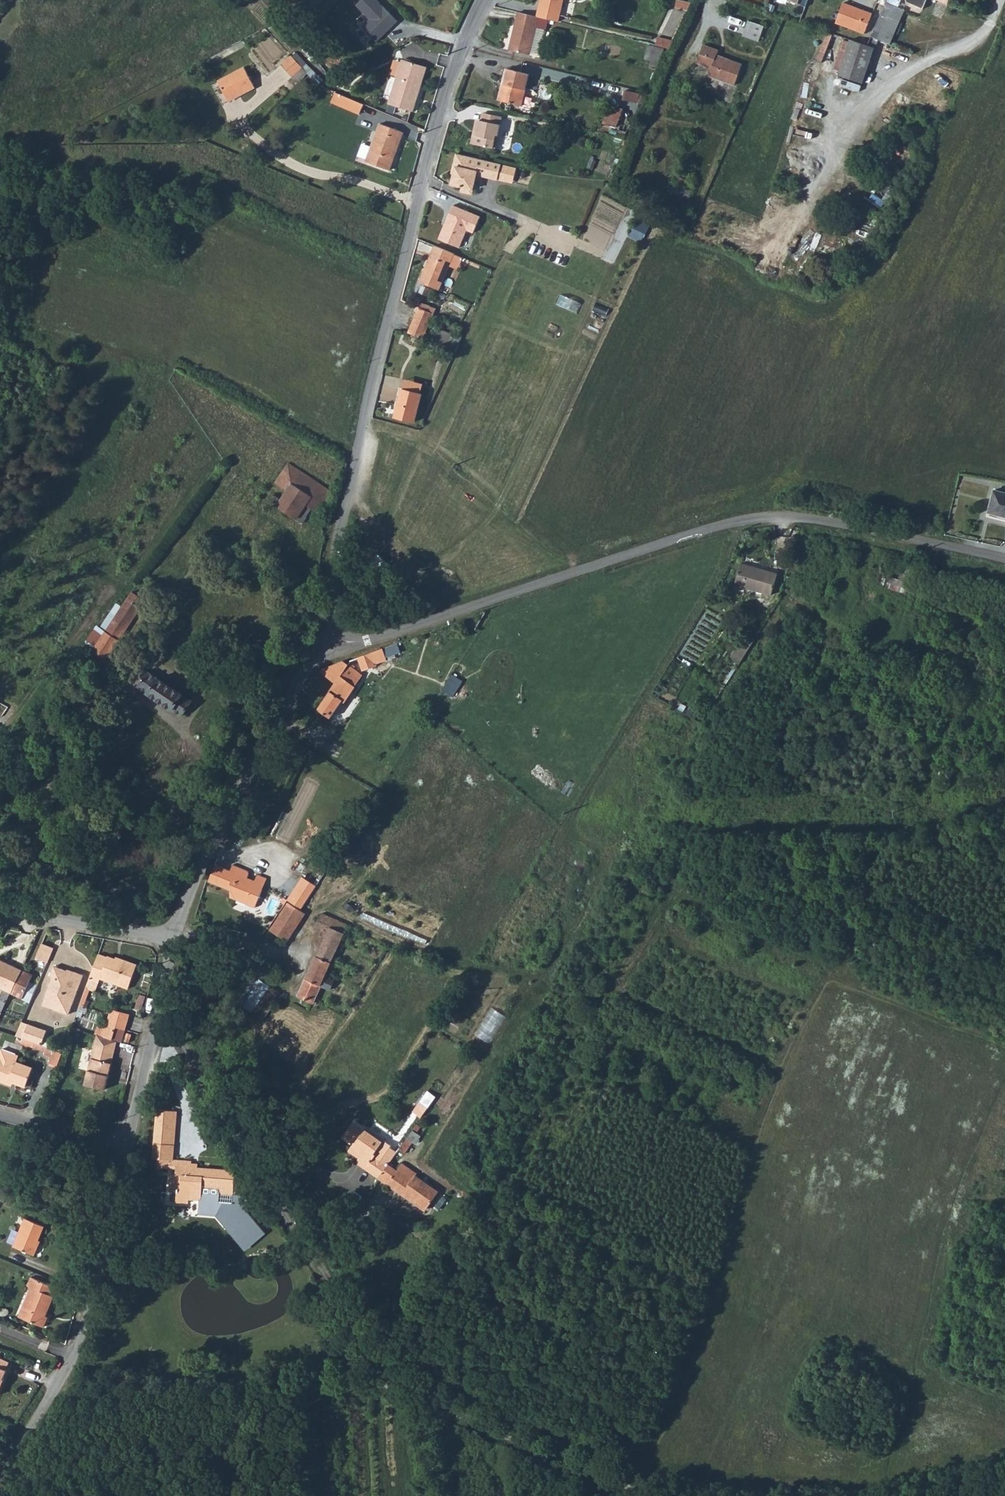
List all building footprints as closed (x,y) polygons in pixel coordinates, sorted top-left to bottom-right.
[(316,3),(313,0),(309,0),(299,10),(304,15),(316,3)] [(353,5),(368,18),(360,27),(376,41),(396,19),(375,0),(357,0),(353,5)] [(558,16),(561,0),(538,0),(535,10),(558,16)] [(677,5),(688,9),(690,3),(682,0),(678,0),(677,5)] [(865,43),(868,36),(878,13),(884,0),(873,0),(868,11),(842,1),(834,21),(860,30),(855,40),(865,43)] [(880,41),(890,45),(905,10),(897,7),(900,0),(884,0),(878,13),(868,36),(880,41)] [(907,4),(924,9),(927,0),(906,0),(907,4)] [(534,15),(537,16),(546,18),(551,19),(557,20),(558,16),(535,10),(534,15)] [(516,11),(508,49),(528,53),(528,52),(534,25),(542,27),(543,27),(546,18),(537,16),(534,15),(516,11)] [(542,27),(534,25),(528,52),(536,54),(542,27)] [(742,41),(757,46),(762,31),(746,25),(742,41)] [(670,47),(674,39),(659,36),(657,43),(670,47)] [(865,43),(875,46),(877,47),(880,41),(868,36),(865,43)] [(834,73),(839,74),(853,39),(848,37),(834,73)] [(839,74),(850,79),(865,43),(855,40),(853,39),(839,74)] [(692,59),(706,66),(703,72),(726,83),(735,64),(711,53),(713,47),(700,41),(692,59)] [(645,57),(651,58),(650,64),(659,66),(664,46),(649,43),(645,57)] [(850,79),(857,81),(869,53),(872,47),(874,48),(875,46),(865,43),(850,79)] [(292,55),(282,64),(293,75),(302,67),(292,55)] [(391,103),(415,112),(419,102),(417,101),(422,85),(425,86),(431,68),(407,59),(391,103)] [(227,97),(238,91),(240,95),(256,88),(245,67),(219,80),(227,97)] [(496,98),(520,103),(527,72),(504,67),(496,98)] [(640,101),(641,91),(626,89),(624,99),(640,101)] [(227,97),(229,101),(240,95),(238,91),(227,97)] [(331,103),(360,115),(365,104),(336,92),(331,103)] [(618,127),(624,107),(611,103),(604,122),(618,127)] [(471,142),(494,148),(501,116),(483,112),(481,120),(477,119),(471,142)] [(381,124),(369,152),(365,159),(389,170),(394,157),(391,156),(402,130),(382,122),(381,124)] [(391,156),(394,157),(405,132),(402,130),(391,156)] [(517,164),(457,150),(454,163),(457,163),(455,171),(453,180),(462,183),(462,185),(464,188),(470,189),(472,187),(476,170),(477,165),(482,167),(481,171),(505,177),(506,170),(516,173),(517,164)] [(665,171),(662,176),(671,180),(673,175),(665,171)] [(654,183),(674,192),(677,186),(657,177),(654,183)] [(528,192),(515,186),(509,198),(523,205),(528,192)] [(453,205),(438,240),(459,248),(466,231),(473,233),(480,216),(453,205)] [(644,242),(652,224),(637,217),(629,235),(644,242)] [(462,258),(433,246),(429,256),(431,257),(425,270),(424,269),(418,282),(438,290),(449,265),(457,269),(462,258)] [(415,303),(403,334),(424,342),(434,316),(435,311),(415,303)] [(432,332),(428,343),(450,351),(453,340),(432,332)] [(393,416),(412,422),(425,387),(408,381),(406,389),(403,388),(393,416)] [(300,525),(304,519),(298,515),(303,506),(310,511),(316,514),(329,494),(287,466),(274,486),(285,494),(280,503),(274,499),(270,504),(300,525)] [(1004,516),(1004,492),(993,489),(988,512),(1004,516)] [(304,519),(310,511),(303,506),(298,515),(304,519)] [(916,588),(922,568),(893,559),(885,584),(905,590),(906,585),(916,588)] [(734,577),(749,583),(747,585),(766,591),(769,591),(775,570),(738,560),(734,577)] [(733,581),(747,585),(749,583),(734,577),(733,581)] [(126,598),(140,607),(143,601),(131,592),(126,598)] [(86,660),(90,663),(99,669),(140,607),(126,598),(86,660)] [(734,656),(749,632),(745,629),(730,653),(734,656)] [(734,656),(740,660),(755,636),(749,632),(734,656)] [(356,658),(360,669),(379,663),(375,651),(356,658)] [(316,672),(333,683),(316,710),(329,719),(340,701),(342,702),(358,675),(340,660),(316,672)] [(86,670),(94,675),(99,669),(90,663),(86,670)] [(138,689),(181,718),(191,702),(147,673),(143,672),(139,677),(140,680),(143,682),(138,689)] [(441,691),(453,698),(463,681),(451,674),(441,691)] [(232,892),(233,893),(234,901),(254,909),(262,891),(246,884),(248,880),(249,875),(246,872),(232,866),(229,872),(214,866),(207,882),(232,892)] [(246,884),(262,891),(267,881),(257,876),(254,882),(248,880),(246,884)] [(288,904),(301,912),(304,907),(313,894),(316,889),(302,880),(288,904)] [(289,906),(271,934),(288,945),(305,917),(289,906)] [(300,994),(300,995),(313,1000),(314,999),(319,989),(328,993),(332,984),(323,980),(347,927),(321,915),(314,929),(326,935),(300,994)] [(36,959),(47,964),(54,950),(42,945),(36,959)] [(90,978),(100,982),(101,978),(129,988),(138,965),(121,959),(120,960),(109,956),(109,957),(99,954),(90,978)] [(0,961),(0,988),(5,991),(2,997),(0,1002),(0,1013),(3,1014),(11,994),(30,1002),(38,986),(31,983),(34,975),(2,961),(0,961)] [(43,998),(45,1003),(55,1006),(54,1009),(69,1015),(83,977),(73,974),(70,975),(52,968),(48,978),(50,981),(43,998)] [(234,1013),(253,1022),(263,1002),(266,994),(247,985),(234,1013)] [(253,1022),(266,1028),(279,1000),(266,994),(263,1002),(253,1022)] [(298,1000),(310,1005),(311,1006),(313,1000),(300,995),(298,1000)] [(490,1008),(475,1035),(491,1043),(506,1016),(490,1008)] [(103,1037),(111,1040),(116,1028),(124,1031),(129,1016),(112,1010),(103,1037)] [(16,1035),(23,1038),(42,1045),(48,1031),(22,1021),(16,1035)] [(103,1037),(98,1035),(96,1043),(116,1049),(118,1042),(111,1040),(103,1037)] [(85,1085),(104,1091),(114,1057),(116,1049),(96,1043),(85,1085)] [(131,1053),(133,1048),(122,1043),(120,1049),(131,1053)] [(63,1053),(54,1050),(50,1063),(59,1066),(63,1053)] [(11,1082),(15,1083),(27,1088),(33,1068),(16,1063),(19,1056),(2,1051),(0,1056),(0,1082),(9,1085),(11,1082)] [(419,1119),(426,1110),(417,1104),(411,1113),(419,1119)] [(153,1117),(173,1116),(173,1110),(154,1108),(153,1117)] [(149,1156),(157,1157),(166,1158),(169,1127),(172,1125),(173,1116),(153,1117),(149,1156)] [(341,1140),(352,1147),(352,1146),(345,1141),(344,1137),(351,1127),(354,1127),(362,1132),(362,1131),(352,1124),(341,1140)] [(380,1143),(362,1131),(362,1132),(354,1127),(351,1127),(344,1137),(345,1141),(352,1146),(352,1147),(358,1151),(360,1157),(358,1160),(356,1162),(358,1166),(379,1180),(388,1167),(396,1154),(388,1149),(389,1147),(381,1142),(380,1143)] [(363,1129),(362,1131),(380,1143),(381,1142),(363,1129)] [(398,1151),(403,1154),(411,1143),(414,1145),(420,1136),(412,1131),(398,1151)] [(348,1152),(358,1160),(360,1157),(356,1154),(358,1151),(352,1147),(348,1152)] [(156,1164),(173,1166),(173,1159),(166,1158),(157,1157),(156,1164)] [(173,1166),(172,1175),(167,1175),(166,1192),(172,1192),(172,1202),(184,1203),(184,1200),(196,1201),(195,1212),(213,1214),(242,1251),(262,1236),(243,1212),(248,1208),(240,1198),(228,1197),(231,1172),(188,1168),(189,1161),(173,1159),(173,1166)] [(397,1173),(409,1181),(415,1173),(403,1165),(397,1173)] [(379,1180),(400,1195),(409,1181),(397,1173),(388,1167),(379,1180)] [(400,1195),(402,1197),(405,1193),(429,1209),(440,1193),(417,1178),(418,1175),(415,1173),(409,1181),(400,1195)] [(11,1246),(33,1255),(37,1245),(35,1244),(42,1225),(23,1217),(11,1246)] [(22,1306),(27,1308),(23,1318),(41,1326),(45,1317),(43,1315),(51,1296),(51,1295),(54,1288),(30,1277),(26,1285),(30,1287),(22,1306)]
